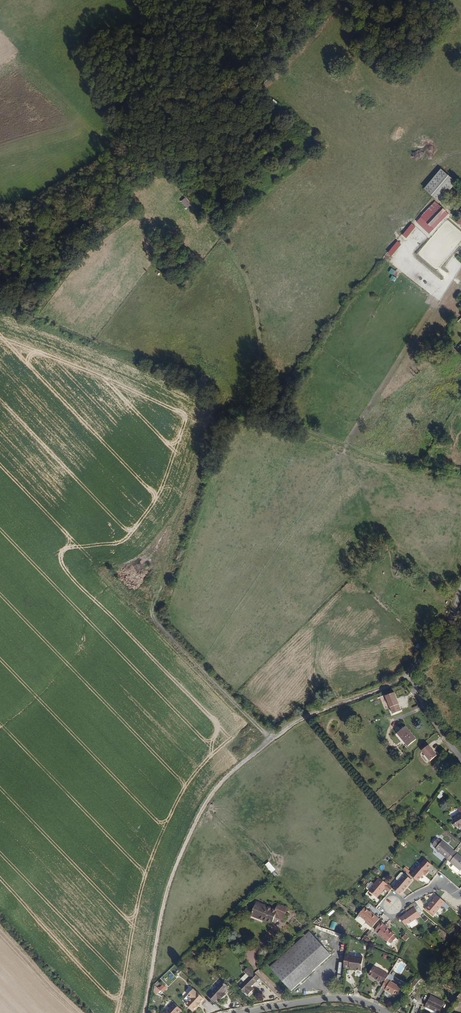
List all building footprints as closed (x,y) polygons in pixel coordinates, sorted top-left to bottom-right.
[(433,197),(439,202),(456,182),(441,169),(424,189),(433,197)] [(448,213),(435,201),(416,222),(429,234),(448,213)] [(436,240),(446,229),(441,224),(431,234),(436,240)] [(386,695),(393,713),(402,710),(395,692),(386,695)] [(416,737),(405,724),(397,731),(408,744),(416,737)] [(422,750),(430,761),(438,755),(429,744),(422,750)] [(453,816),(459,828),(460,827),(460,812),(453,816)] [(455,850),(442,840),(442,841),(438,837),(433,843),(437,847),(436,848),(448,858),(455,850)] [(455,850),(448,858),(448,859),(454,864),(460,869),(460,870),(460,855),(455,850)] [(426,875),(429,871),(426,869),(427,869),(420,863),(410,874),(417,880),(423,873),(426,875)] [(460,869),(454,864),(451,866),(458,872),(460,869)] [(401,892),(411,882),(404,875),(392,889),(398,894),(401,892)] [(375,897),(387,884),(379,877),(367,890),(375,897)] [(435,915),(446,902),(438,896),(427,909),(435,915)] [(282,918),(287,907),(277,903),(275,908),(256,901),(251,914),(271,921),(274,915),(282,918)] [(378,919),(364,907),(357,914),(366,921),(365,922),(371,928),(378,919)] [(412,925),(423,916),(416,908),(403,919),(408,926),(411,923),(412,925)] [(392,935),(385,929),(387,928),(380,922),(373,930),(376,933),(376,934),(386,943),(387,941),(391,936),(392,935)] [(291,989),(330,953),(309,930),(270,965),(291,989)] [(357,970),(360,956),(349,954),(349,953),(343,951),(340,964),(352,967),(351,968),(357,970)] [(381,983),(386,975),(378,970),(377,971),(370,967),(366,974),(372,978),(372,979),(377,982),(377,981),(381,983)] [(251,989),(249,985),(257,978),(252,972),(236,985),(242,992),(243,991),(245,994),(251,989)] [(394,996),(398,988),(388,982),(392,976),(387,973),(386,975),(381,983),(379,986),(383,989),(383,990),(390,994),(390,993),(394,996)] [(417,983),(420,980),(415,976),(391,1006),(395,1009),(417,983)] [(421,986),(426,980),(416,976),(415,976),(420,980),(417,983),(421,986)] [(162,979),(155,983),(157,987),(153,989),(156,995),(161,992),(162,993),(167,990),(162,979)] [(216,1000),(223,994),(220,991),(226,986),(220,979),(204,993),(210,1000),(213,997),(216,1000)] [(197,1003),(196,1002),(200,998),(194,991),(193,992),(190,988),(185,994),(187,997),(181,1002),(188,1009),(192,1006),(197,1003)] [(437,1011),(442,1000),(428,994),(423,1005),(437,1011)] [(179,1011),(173,1004),(171,1006),(170,1012),(177,1012),(179,1011)]
